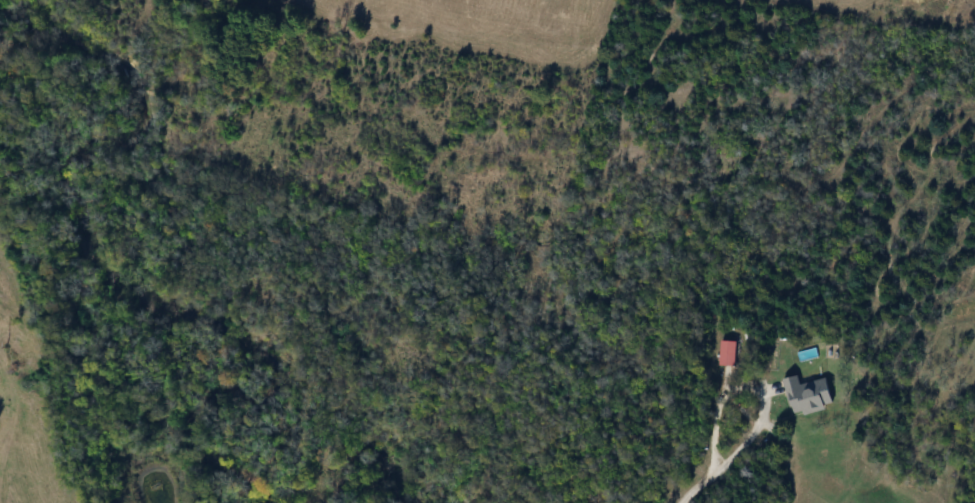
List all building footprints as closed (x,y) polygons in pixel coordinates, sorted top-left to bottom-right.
[(735,367),(735,342),(720,342),(719,367),(735,367)] [(802,385),(800,377),(785,380),(793,417),(835,408),(829,379),(802,385)]
